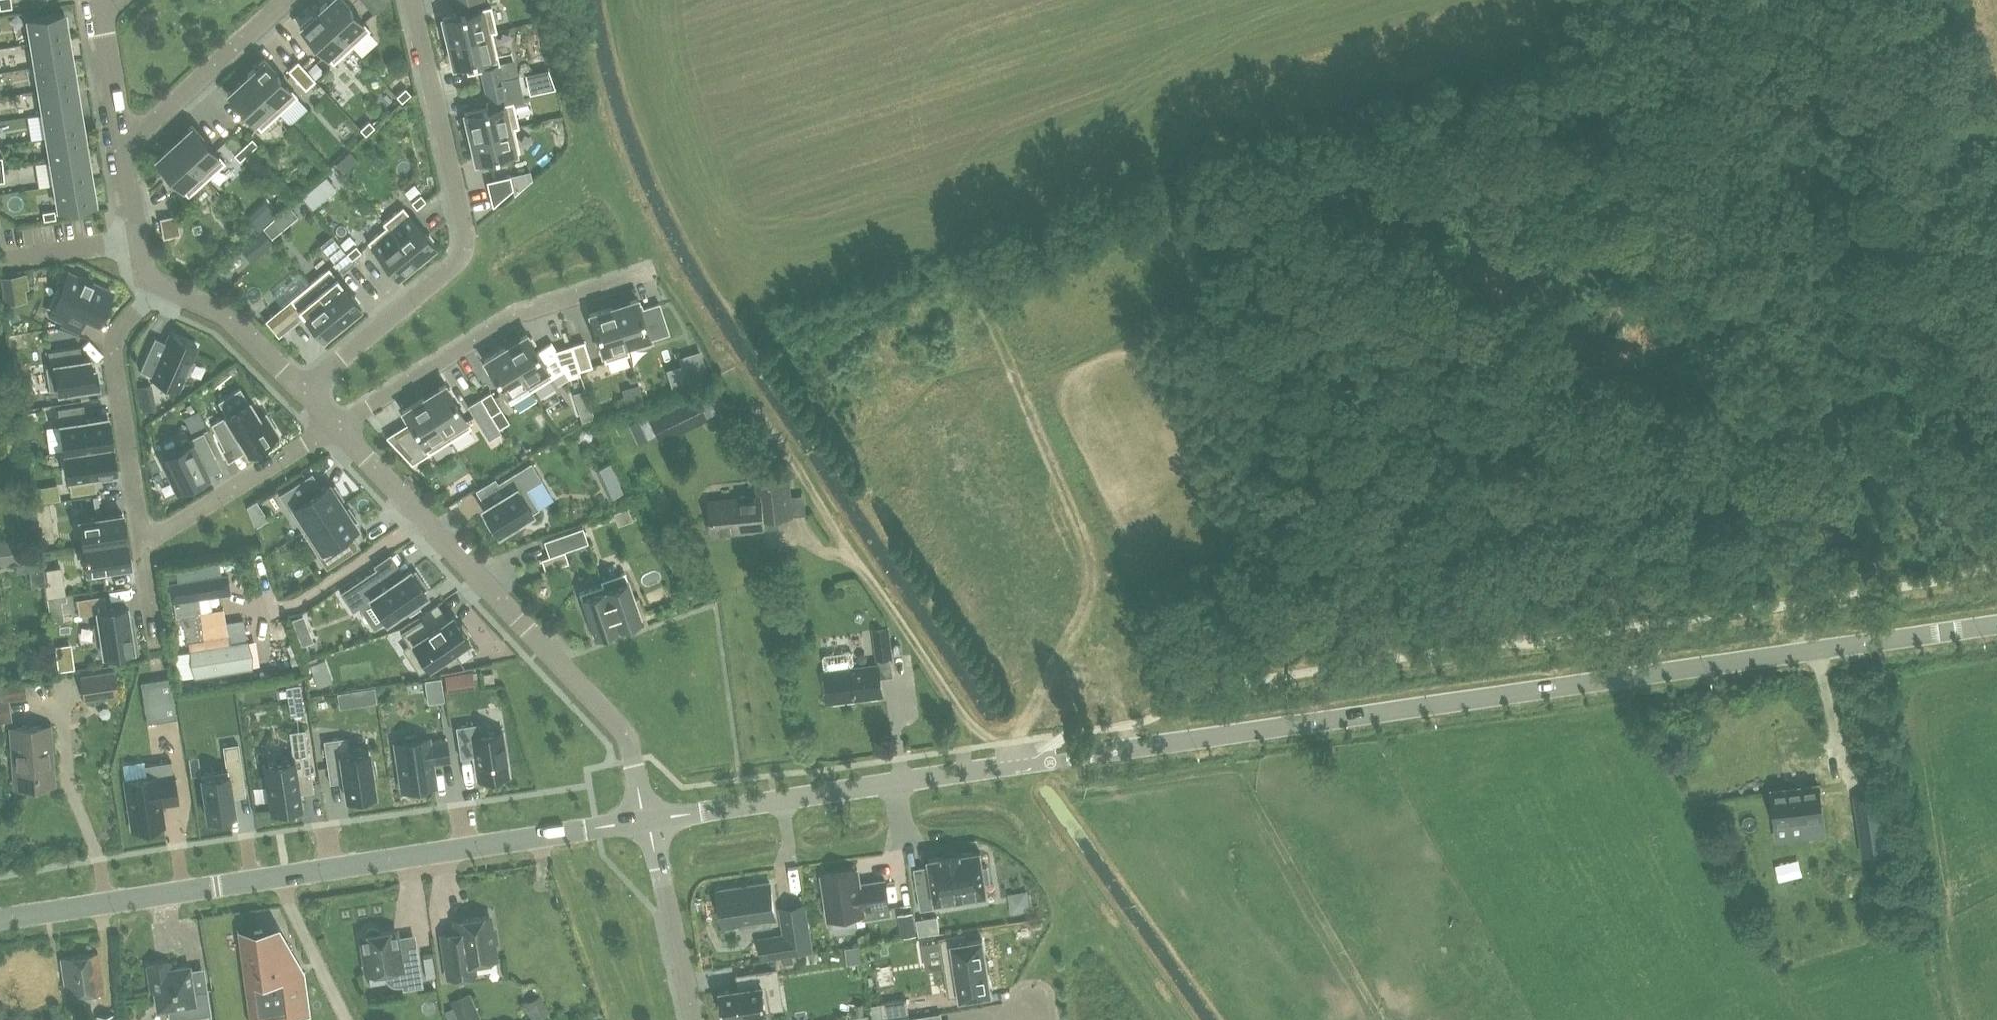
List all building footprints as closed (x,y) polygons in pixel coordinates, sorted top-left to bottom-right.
[(12,6),(11,0),(0,0),(0,8),(12,6)] [(318,10),(351,46),(370,29),(343,0),(328,0),(318,10)] [(374,13),(388,0),(362,0),(374,13)] [(497,31),(491,6),(442,17),(448,41),(492,31),(492,32),(497,31)] [(351,46),(318,10),(299,26),(333,63),(351,46)] [(28,17),(32,42),(68,36),(64,11),(28,17)] [(492,32),(492,31),(448,41),(454,66),(497,55),(492,32)] [(68,36),(32,42),(36,65),(72,60),(68,36)] [(298,95),(264,59),(245,76),(279,112),(298,95)] [(514,59),(479,67),(483,84),(518,75),(514,59)] [(72,60),(36,65),(40,89),(76,83),(72,60)] [(288,69),(305,88),(315,79),(298,60),(288,69)] [(316,62),(307,70),(315,78),(323,70),(316,62)] [(518,75),(483,84),(488,107),(513,101),(513,103),(524,101),(518,75)] [(279,112),(245,76),(227,93),(261,129),(279,112)] [(322,78),(304,91),(312,102),(330,89),(322,78)] [(76,83),(40,89),(44,113),(80,107),(76,83)] [(405,87),(396,95),(403,101),(411,93),(405,87)] [(488,107),(465,112),(470,137),(514,126),(514,127),(519,126),(519,125),(513,103),(513,101),(488,107)] [(80,107),(44,113),(47,136),(83,131),(80,107)] [(369,120),(360,128),(365,134),(374,126),(369,120)] [(192,125),(173,142),(207,179),(225,162),(192,125)] [(514,126),(470,137),(476,161),(520,151),(514,127),(514,126)] [(83,131),(47,136),(51,160),(87,154),(83,131)] [(248,151),(257,143),(252,137),(243,145),(248,151)] [(207,179),(173,142),(155,159),(188,195),(207,179)] [(239,160),(248,151),(243,145),(234,154),(239,160)] [(87,154),(51,160),(55,184),(91,178),(87,154)] [(510,175),(486,181),(492,206),(513,189),(510,175)] [(55,184),(59,208),(95,203),(91,178),(55,184)] [(411,199),(420,192),(414,184),(405,192),(411,199)] [(420,194),(411,201),(416,207),(425,200),(420,194)] [(434,244),(403,206),(383,222),(386,226),(386,225),(415,260),(434,244)] [(44,219),(56,217),(55,209),(43,211),(44,219)] [(176,214),(159,217),(163,237),(180,234),(176,214)] [(273,218),(263,227),(272,237),(282,229),(273,218)] [(396,276),(415,260),(386,225),(386,226),(367,241),(396,276)] [(263,231),(251,240),(261,251),(273,241),(263,231)] [(354,262),(331,234),(320,244),(342,271),(354,262)] [(349,234),(340,243),(346,250),(356,242),(349,234)] [(356,244),(346,252),(352,258),(361,251),(356,244)] [(329,267),(309,283),(341,321),(360,305),(329,267)] [(68,271),(54,301),(68,307),(62,320),(61,324),(78,331),(85,315),(100,321),(113,291),(68,271)] [(322,338),(341,321),(315,290),(309,283),(265,319),(275,331),(300,311),(322,338)] [(637,299),(613,306),(625,344),(626,344),(649,337),(668,331),(659,302),(643,307),(641,302),(639,303),(637,299)] [(613,306),(589,314),(605,361),(628,354),(629,353),(626,344),(625,344),(613,306)] [(152,342),(140,370),(152,375),(151,377),(178,389),(186,372),(188,373),(193,361),(191,360),(197,346),(170,334),(164,347),(152,342)] [(527,334),(505,347),(531,389),(553,376),(527,334)] [(584,340),(571,344),(579,370),(592,365),(584,340)] [(568,377),(580,373),(571,345),(552,351),(568,377)] [(74,346),(42,351),(44,365),(40,365),(45,393),(92,386),(89,369),(85,369),(84,359),(76,360),(74,346)] [(531,389),(505,347),(484,360),(510,402),(531,389)] [(700,350),(678,357),(687,383),(708,377),(700,350)] [(445,384),(424,397),(450,440),(471,426),(445,384)] [(491,414),(501,408),(490,391),(480,397),(486,407),(491,414)] [(660,439),(705,417),(694,396),(650,417),(660,439)] [(409,421),(385,436),(412,463),(428,453),(450,440),(424,397),(402,410),(409,421)] [(480,397),(467,405),(489,439),(501,431),(491,414),(486,407),(480,397)] [(226,413),(211,423),(224,448),(240,438),(249,452),(278,435),(265,414),(259,418),(248,401),(227,414),(226,413)] [(112,443),(108,416),(85,419),(83,403),(58,407),(64,451),(112,443)] [(591,408),(580,412),(582,420),(594,416),(591,408)] [(184,416),(191,431),(205,424),(198,410),(184,416)] [(646,417),(631,424),(637,438),(652,430),(646,417)] [(215,455),(203,431),(188,438),(191,443),(162,456),(177,488),(207,473),(202,462),(215,455)] [(116,471),(112,443),(64,451),(71,494),(96,490),(94,475),(116,471)] [(497,482),(505,493),(482,507),(488,517),(485,520),(492,532),(496,529),(498,533),(539,508),(527,488),(542,479),(531,461),(497,482)] [(594,470),(608,498),(623,492),(609,462),(594,470)] [(334,485),(331,487),(328,482),(315,491),(311,486),(305,476),(278,494),(302,530),(342,504),(340,500),(343,498),(334,485)] [(763,529),(762,528),(778,526),(777,518),(792,516),(788,476),(754,479),(756,497),(710,502),(713,534),(763,529)] [(246,506),(250,515),(262,508),(256,500),(246,506)] [(35,503),(38,527),(52,525),(49,501),(35,503)] [(357,526),(354,522),(357,520),(348,507),(345,509),(342,504),(302,530),(326,567),(353,550),(346,540),(343,535),(357,526)] [(122,512),(78,519),(82,545),(126,538),(122,512)] [(544,540),(549,555),(564,550),(588,542),(582,527),(544,540)] [(26,557),(23,537),(0,541),(0,562),(26,557)] [(126,538),(82,545),(86,571),(130,564),(126,538)] [(568,562),(564,550),(549,555),(541,558),(545,570),(568,562)] [(16,562),(18,572),(44,568),(42,558),(16,562)] [(219,558),(175,564),(177,579),(221,572),(219,558)] [(377,574),(344,603),(358,619),(375,605),(391,623),(427,592),(425,589),(428,586),(416,572),(413,575),(410,571),(390,589),(377,574)] [(624,571),(601,579),(602,584),(617,626),(641,618),(624,571)] [(231,572),(170,582),(173,601),(234,592),(231,572)] [(45,584),(47,597),(66,594),(64,582),(45,584)] [(593,635),(617,626),(602,584),(579,592),(593,635)] [(130,630),(127,605),(107,608),(105,593),(76,598),(79,614),(97,611),(99,625),(93,626),(96,644),(102,643),(103,653),(117,651),(118,655),(137,652),(134,630),(130,630)] [(47,597),(51,620),(64,618),(60,595),(47,597)] [(198,598),(174,602),(176,615),(181,615),(184,628),(203,625),(226,621),(225,620),(223,608),(212,610),(200,611),(198,598)] [(423,618),(401,633),(409,644),(402,649),(419,673),(428,667),(429,668),(444,658),(453,652),(470,640),(468,637),(471,635),(463,623),(460,625),(453,613),(446,618),(440,622),(438,619),(429,626),(423,618)] [(292,618),(295,628),(307,625),(303,614),(292,618)] [(225,621),(231,641),(246,639),(243,619),(225,621)] [(203,625),(184,628),(186,641),(188,641),(189,649),(190,649),(229,642),(226,621),(203,625)] [(183,628),(171,629),(174,644),(185,642),(183,629),(183,628)] [(878,659),(892,658),(888,628),(874,630),(878,659)] [(254,666),(250,639),(190,649),(195,676),(254,666)] [(883,695),(879,665),(853,668),(853,666),(854,663),(853,654),(850,652),(826,655),(824,657),(825,667),(827,669),(827,671),(826,672),(830,701),(883,695)] [(113,669),(80,675),(84,700),(117,694),(113,669)] [(314,676),(317,686),(332,680),(328,671),(314,676)] [(444,674),(446,691),(461,689),(459,673),(444,674)] [(140,680),(147,722),(177,718),(169,675),(140,680)] [(424,680),(428,702),(444,700),(440,678),(424,680)] [(24,682),(0,686),(0,687),(3,699),(3,700),(7,699),(9,699),(26,696),(24,682)] [(285,684),(291,713),(305,712),(300,682),(285,684)] [(359,689),(361,705),(377,702),(374,687),(359,689)] [(479,722),(455,725),(460,757),(474,755),(477,778),(485,777),(485,781),(501,779),(501,775),(508,773),(502,730),(481,733),(479,722)] [(14,787),(53,785),(49,725),(10,728),(14,787)] [(293,758),(263,763),(270,809),(301,804),(299,788),(313,786),(304,728),(289,731),(293,758)] [(349,797),(350,801),(364,799),(363,795),(375,793),(372,777),(377,777),(375,762),(370,763),(368,746),(349,748),(347,736),(324,739),(328,766),(341,764),(346,797),(349,797)] [(399,762),(403,789),(434,784),(431,762),(449,759),(446,739),(428,742),(428,741),(401,745),(404,761),(399,762)] [(202,778),(200,778),(207,818),(235,813),(232,796),(246,794),(238,743),(223,746),(226,769),(201,773),(202,778)] [(178,801),(171,760),(145,764),(147,776),(125,779),(133,830),(164,825),(161,804),(178,801)] [(1824,833),(1819,784),(1772,789),(1775,822),(1803,819),(1805,835),(1824,833)] [(1844,830),(1809,835),(1812,850),(1838,846),(1839,855),(1847,854),(1844,830)] [(943,856),(929,858),(931,871),(915,873),(920,909),(937,907),(936,900),(968,895),(967,891),(986,888),(985,883),(990,882),(987,866),(982,867),(980,852),(975,853),(975,851),(959,853),(943,855),(943,856)] [(858,869),(822,874),(829,918),(863,913),(864,918),(891,913),(886,880),(860,884),(858,869)] [(1030,875),(1007,874),(1006,898),(1029,899),(1030,875)] [(770,882),(718,890),(724,926),(742,923),(743,928),(772,924),(771,918),(775,918),(770,882)] [(898,914),(902,937),(917,934),(913,911),(898,914)] [(494,928),(491,929),(489,915),(455,920),(456,932),(441,934),(448,977),(475,973),(473,962),(496,958),(493,942),(496,942),(494,928)] [(937,916),(916,919),(919,934),(940,931),(937,916)] [(403,988),(422,985),(417,952),(399,955),(395,929),(380,932),(377,928),(373,927),(369,927),(366,930),(364,934),(360,935),(366,973),(383,971),(384,975),(386,978),(388,981),(391,983),(395,984),(399,984),(402,984),(403,988)] [(278,928),(252,931),(238,933),(238,930),(237,930),(249,1019),(262,1019),(308,1014),(303,973),(284,975),(282,964),(282,957),(278,928)] [(758,936),(762,959),(787,955),(783,933),(758,936)] [(966,933),(940,937),(949,996),(960,994),(961,996),(991,992),(983,938),(967,941),(966,933)] [(98,953),(60,958),(66,998),(103,993),(98,953)] [(147,966),(151,991),(154,990),(157,1009),(167,1008),(169,1019),(177,1019),(211,1014),(207,988),(192,991),(189,966),(170,969),(168,963),(147,966)] [(721,990),(725,1017),(729,1017),(730,1019),(734,1019),(745,1018),(744,1014),(771,1010),(767,985),(773,984),(771,969),(745,973),(747,987),(739,988),(721,990)] [(448,1014),(450,1019),(480,1019),(479,1017),(480,1016),(470,992),(450,1000),(454,1009),(448,1014)] [(533,1019),(534,1019),(550,1011),(540,994),(523,1003),(533,1019)] [(909,1012),(907,998),(881,1002),(883,1016),(909,1012)] [(638,1003),(641,1016),(653,1013),(650,1001),(638,1003)] [(856,1002),(857,1014),(866,1013),(865,1002),(856,1002)] [(637,1004),(628,1005),(631,1019),(640,1019),(637,1004)]
